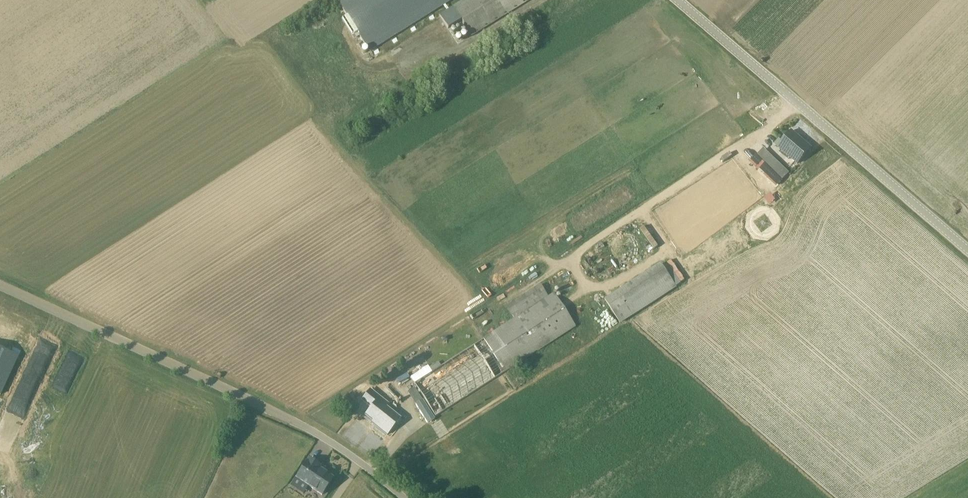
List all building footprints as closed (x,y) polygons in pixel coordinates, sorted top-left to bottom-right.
[(337,0),(372,54),(457,0),(337,0)] [(454,7),(472,38),(530,0),(465,0),(454,7)] [(812,148),(792,131),(778,147),(798,164),(812,148)] [(750,160),(774,186),(781,179),(757,154),(750,160)] [(769,192),(763,198),(766,201),(758,209),(763,214),(777,201),(769,192)] [(642,225),(638,229),(653,247),(657,244),(642,225)] [(617,323),(677,287),(661,261),(602,297),(617,323)] [(553,294),(481,340),(503,373),(574,327),(553,294)] [(436,416),(503,373),(481,340),(440,366),(436,360),(418,371),(418,372),(410,377),(436,416)] [(1,395),(18,357),(0,349),(0,395),(1,395)] [(363,400),(372,407),(366,415),(377,425),(376,427),(387,435),(400,419),(386,407),(388,405),(370,391),(363,400)] [(15,439),(18,431),(23,417),(6,411),(0,426),(0,433),(15,439)] [(307,463),(294,483),(317,497),(321,497),(331,483),(316,474),(318,470),(307,463)]
